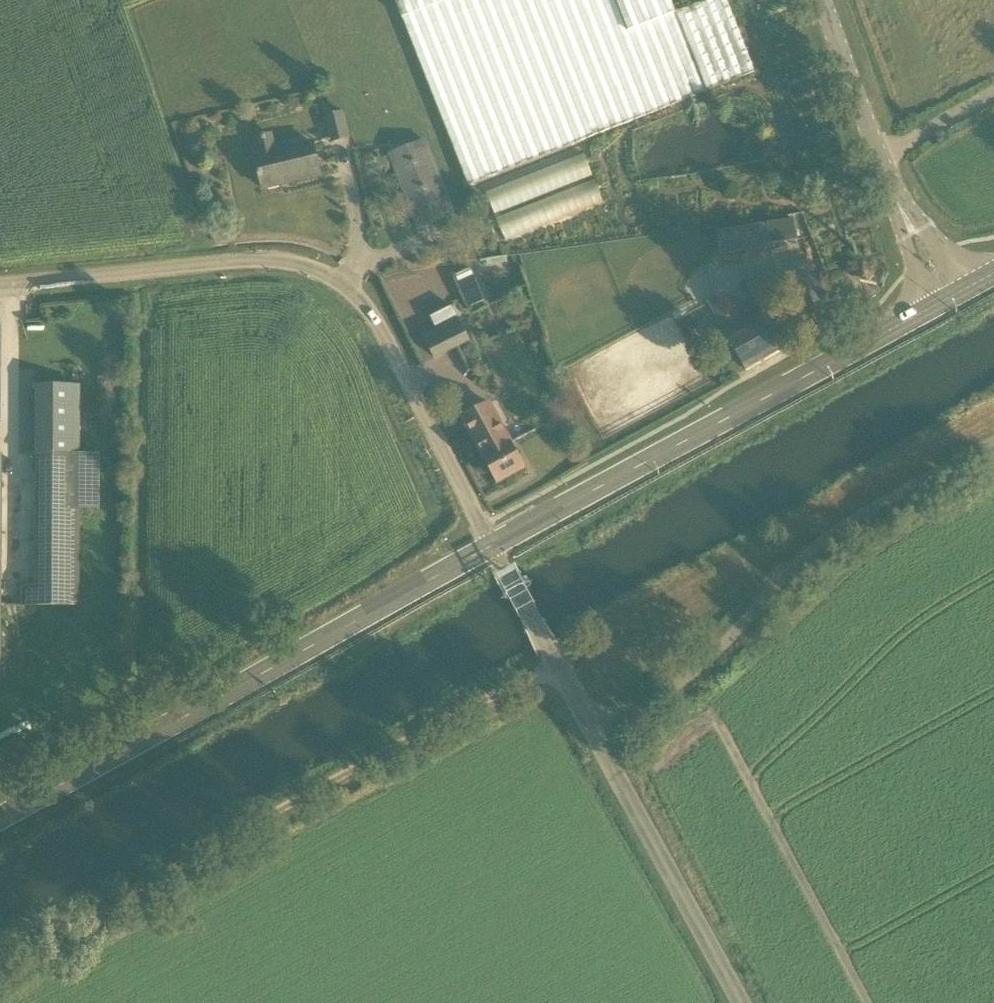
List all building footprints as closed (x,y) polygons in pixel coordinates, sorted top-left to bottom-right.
[(472,184),(755,72),(726,0),(710,0),(676,13),(675,10),(671,0),(398,0),(472,184)] [(345,111),(327,116),(333,141),(351,137),(345,111)] [(320,175),(311,138),(277,147),(272,130),(253,135),(257,151),(255,151),(264,190),(294,183),(294,181),(320,175)] [(418,229),(454,215),(424,141),(388,155),(418,229)] [(485,190),(503,239),(601,203),(591,175),(592,175),(585,153),(485,190)] [(750,225),(755,250),(771,247),(766,222),(750,225)] [(746,286),(746,288),(759,311),(781,299),(769,275),(746,286)] [(485,301),(476,280),(461,286),(470,308),(485,301)] [(727,337),(729,336),(730,338),(729,339),(746,370),(782,350),(764,317),(744,328),(726,292),(708,302),(727,337)] [(465,369),(454,347),(467,341),(456,317),(417,336),(429,361),(440,356),(450,377),(465,369)] [(525,468),(489,404),(463,418),(484,456),(483,456),(498,483),(525,468)] [(35,605),(75,605),(77,605),(77,503),(98,503),(98,455),(77,455),(35,455),(35,475),(35,605)] [(526,581),(502,594),(502,598),(505,600),(529,587),(529,584),(526,581)] [(543,618),(524,629),(523,632),(526,634),(546,622),(546,619),(543,618)]
